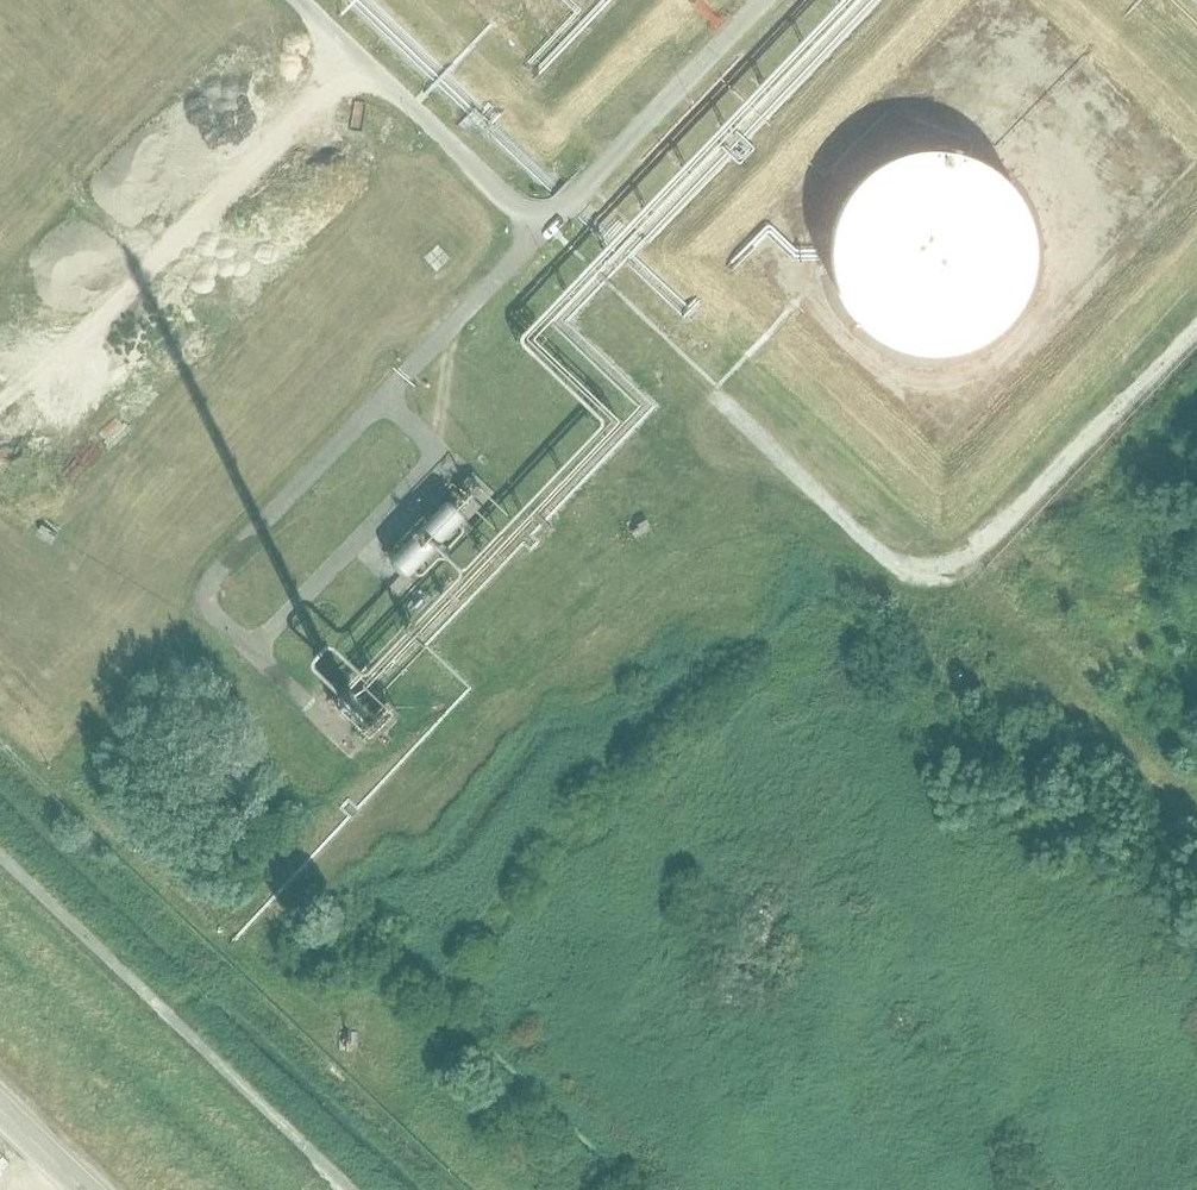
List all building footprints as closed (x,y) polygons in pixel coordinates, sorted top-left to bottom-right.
[(1029,262),(1030,250),(1028,231),(1022,212),(1014,195),(1002,180),(990,170),(980,163),(970,158),(952,152),(933,150),(926,150),(911,152),(900,154),(892,157),(877,165),(869,170),(860,178),(849,191),(843,200),(838,209),(832,227),(830,239),(830,248),(830,259),(831,269),(837,287),(842,298),(847,306),(858,319),(872,332),(883,338),(891,342),(909,348),(926,350),(944,349),(950,348),(966,343),(977,338),(984,334),(999,322),(1006,314),(1013,306),(1022,289),(1028,271),(1029,262)]
